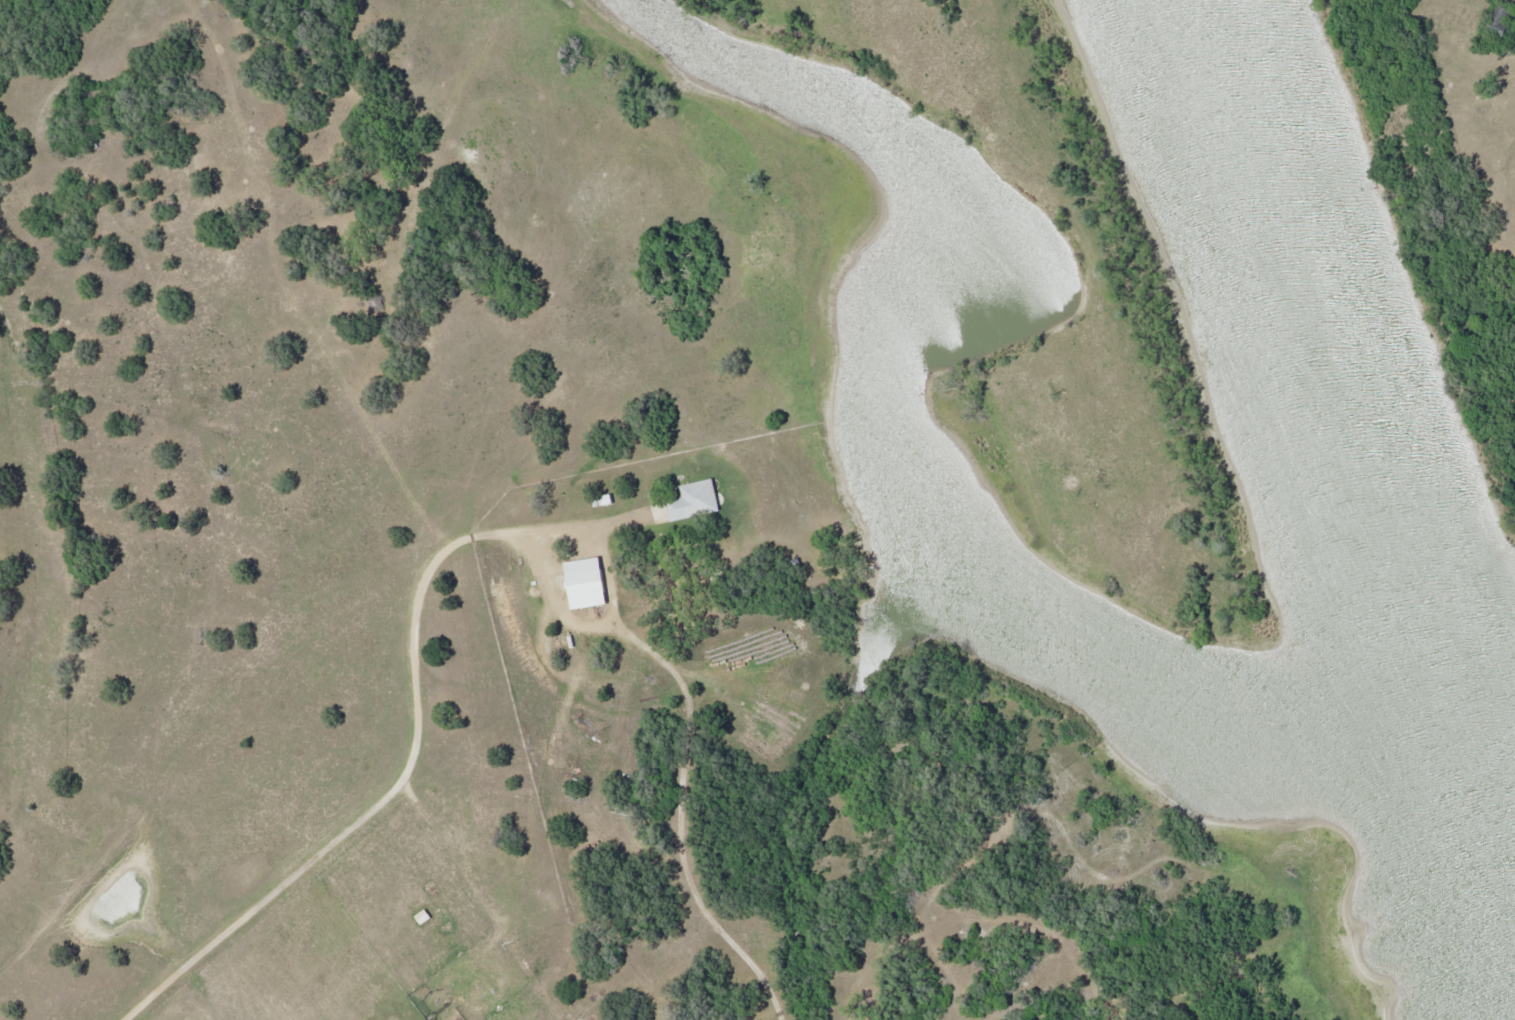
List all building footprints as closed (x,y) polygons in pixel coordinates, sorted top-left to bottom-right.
[(1498,7),(1496,26),(1511,27),(1513,8),(1498,7)] [(725,513),(719,479),(684,484),(686,497),(668,500),(672,521),(725,513)] [(610,604),(604,557),(568,561),(574,609),(610,604)]
